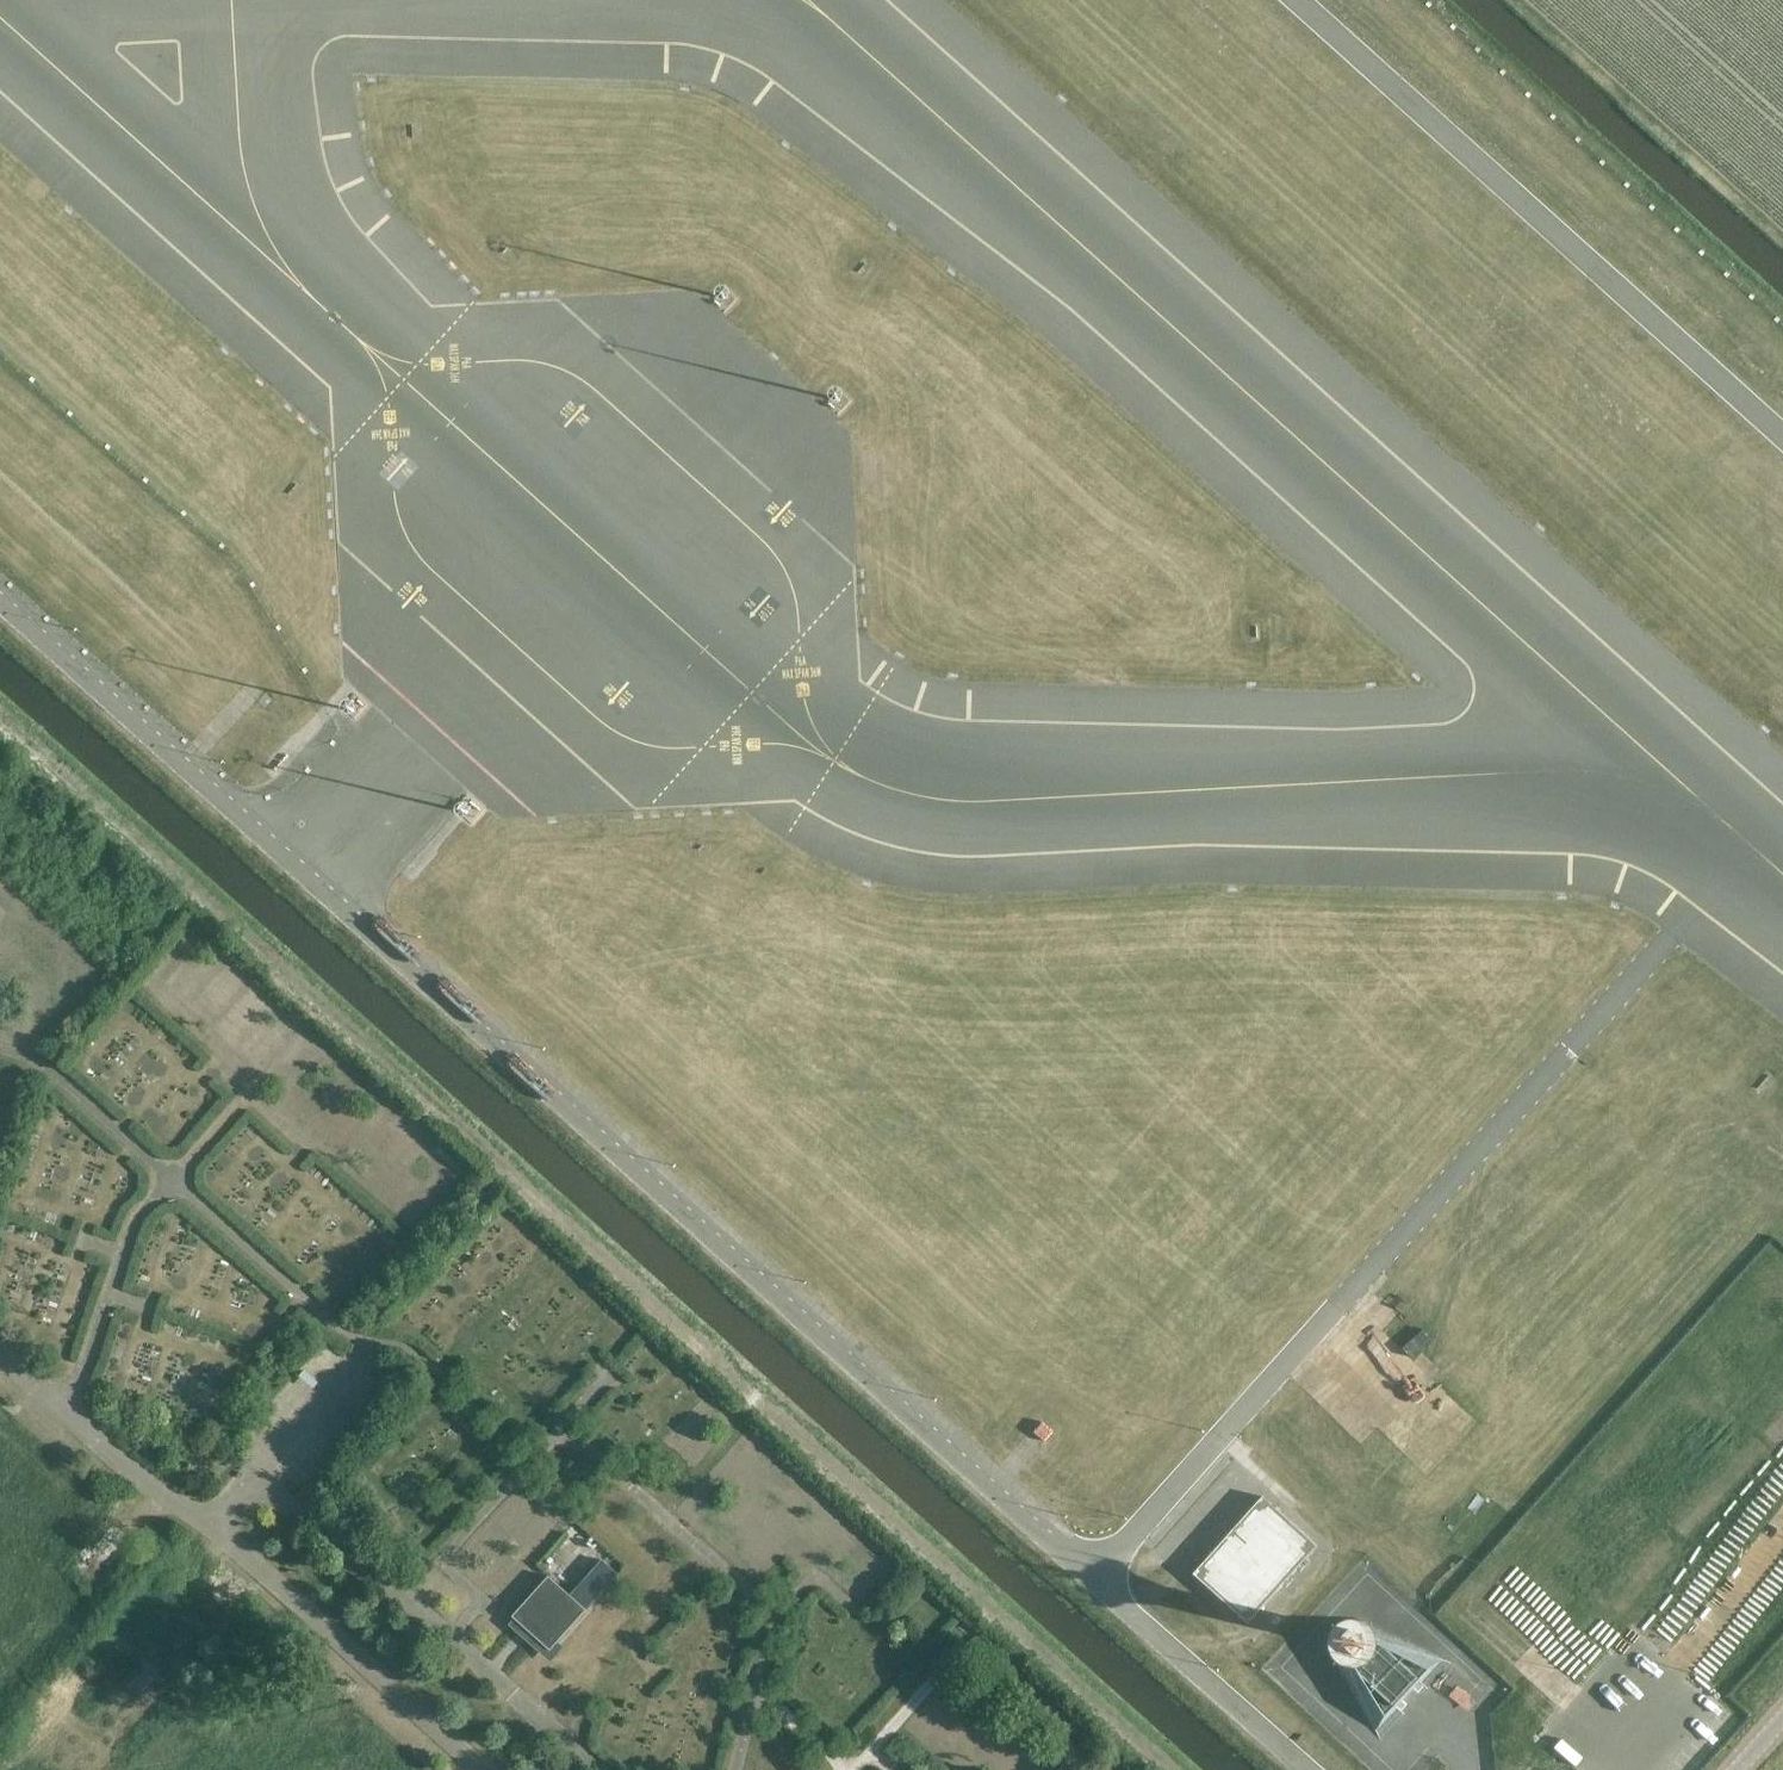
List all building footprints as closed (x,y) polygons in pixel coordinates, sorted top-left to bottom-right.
[(1033,1432),(1045,1442),(1053,1432),(1042,1422),(1033,1432)] [(1193,1574),(1248,1623),(1317,1546),(1262,1496),(1193,1574)] [(621,1574),(599,1553),(565,1589),(587,1610),(621,1574)] [(550,1651),(587,1610),(565,1589),(548,1576),(512,1617),(550,1651)] [(1452,1662),(1366,1621),(1364,1620),(1361,1618),(1358,1618),(1355,1617),(1351,1617),(1348,1618),(1345,1618),(1342,1619),(1339,1621),(1336,1623),(1333,1626),(1331,1628),(1330,1630),(1328,1633),(1327,1636),(1327,1638),(1326,1641),(1326,1643),(1326,1647),(1327,1650),(1328,1653),(1379,1740),(1404,1713),(1394,1703),(1415,1680),(1426,1689),(1452,1662)]
